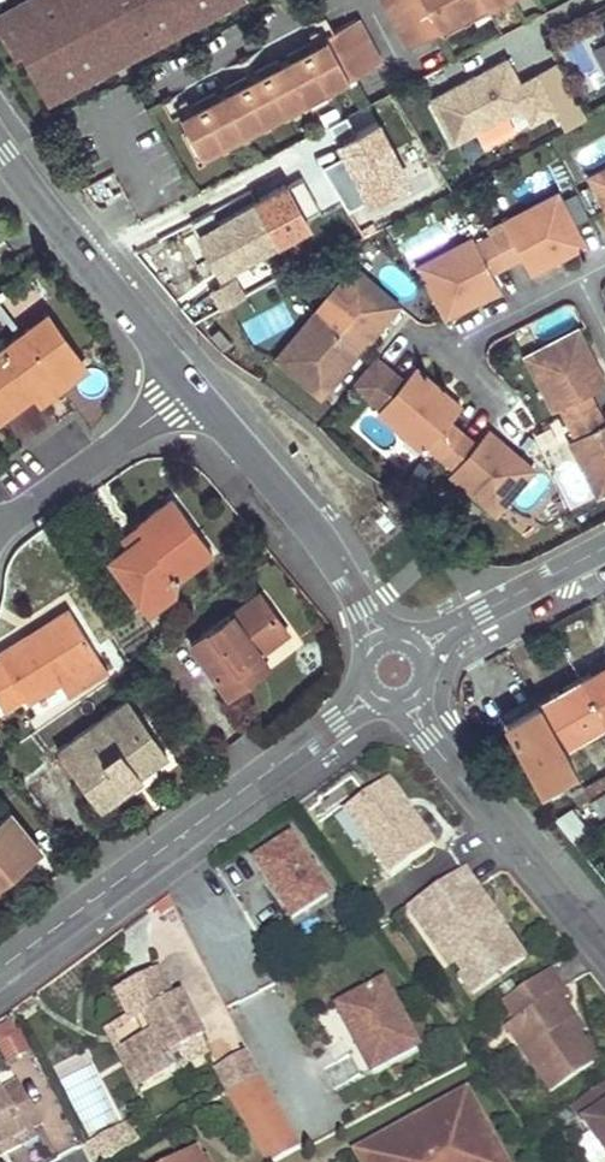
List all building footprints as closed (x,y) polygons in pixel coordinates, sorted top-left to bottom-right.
[(40,4),(12,18),(0,0),(0,35),(5,42),(13,39),(17,48),(43,96),(66,84),(61,75),(93,57),(98,67),(142,44),(137,34),(170,17),(175,27),(223,2),(222,0),(38,0),(40,4)] [(12,18),(40,4),(38,0),(0,0),(12,18)] [(407,47),(437,32),(434,27),(486,0),(383,0),(407,47)] [(437,32),(438,35),(505,0),(486,0),(434,27),(437,32)] [(142,44),(175,27),(170,17),(137,34),(142,44)] [(377,65),(353,18),(322,34),(325,39),(177,116),(185,131),(197,154),(345,78),(346,81),(354,77),(377,65)] [(322,34),(175,111),(177,116),(325,39),(322,34)] [(5,42),(11,51),(17,48),(13,39),(5,42)] [(505,56),(430,96),(452,139),(521,102),(530,119),(553,107),(535,72),(518,81),(505,56)] [(66,84),(98,67),(93,57),(61,75),(66,84)] [(357,82),(354,77),(346,81),(345,78),(197,154),(185,131),(180,134),(196,165),(357,82)] [(404,113),(391,89),(271,152),(278,166),(314,148),(312,144),(386,106),(393,118),(404,113)] [(362,195),(405,172),(378,124),(336,148),(362,195)] [(592,174),(604,200),(604,167),(592,174)] [(304,222),(283,183),(216,220),(210,209),(192,220),(212,259),(217,256),(223,268),(304,222)] [(507,218),(510,222),(492,231),(509,264),(526,255),(534,270),(586,243),(559,190),(507,218)] [(495,271),(509,264),(492,231),(478,239),(475,236),(422,264),(449,315),(503,286),(495,271)] [(395,307),(350,268),(310,312),(355,351),(395,307)] [(242,299),(232,282),(217,292),(225,307),(242,299)] [(36,290),(19,300),(29,316),(46,306),(36,290)] [(270,359),(314,397),(355,351),(310,312),(270,359)] [(48,313),(0,349),(0,416),(1,417),(36,391),(81,357),(48,313)] [(582,326),(528,353),(557,409),(563,406),(571,420),(602,404),(595,390),(604,384),(604,371),(582,326)] [(81,357),(36,391),(40,397),(85,363),(81,357)] [(422,458),(426,452),(439,464),(463,436),(450,425),(460,413),(416,373),(404,385),(379,364),(355,391),(380,413),(376,418),(422,458)] [(602,404),(571,420),(578,435),(574,438),(602,491),(604,489),(604,410),(602,404)] [(447,480),(493,521),(533,476),(486,436),(475,447),(463,436),(439,464),(451,474),(447,480)] [(213,551),(173,496),(136,523),(143,533),(126,546),(109,559),(138,599),(149,590),(172,596),(175,579),(213,551)] [(143,533),(136,523),(119,535),(126,546),(143,533)] [(149,613),(172,596),(149,590),(138,599),(149,613)] [(286,631),(258,594),(190,643),(228,694),(255,674),(245,661),(256,653),(286,631)] [(0,654),(0,662),(24,699),(25,702),(61,679),(99,655),(70,609),(52,620),(57,627),(29,645),(24,638),(0,654)] [(57,627),(52,620),(24,638),(29,645),(57,627)] [(245,661),(255,674),(266,666),(256,653),(245,661)] [(108,670),(99,655),(61,679),(71,694),(108,670)] [(24,699),(0,662),(0,707),(3,712),(24,699)] [(506,722),(537,782),(570,765),(560,745),(604,721),(604,667),(506,722)] [(169,752),(131,698),(59,750),(63,756),(77,775),(101,808),(141,779),(138,774),(169,752)] [(77,775),(63,756),(57,761),(71,780),(77,775)] [(583,787),(589,798),(604,789),(604,775),(583,787)] [(389,779),(384,783),(407,815),(412,812),(389,779)] [(384,783),(346,810),(392,875),(435,845),(412,812),(407,815),(384,783)] [(589,804),(589,806),(572,817),(579,829),(597,819),(596,816),(604,810),(604,794),(589,804)] [(11,811),(0,820),(0,884),(2,883),(4,872),(18,863),(26,865),(42,852),(11,811)] [(329,895),(291,838),(255,863),(293,919),(329,895)] [(4,872),(2,883),(26,865),(18,863),(4,872)] [(466,868),(427,895),(439,912),(428,920),(454,957),(462,968),(454,974),(470,993),(528,956),(503,921),(496,927),(472,891),(479,886),(466,868)] [(503,921),(479,886),(472,891),(496,927),(503,921)] [(439,912),(427,895),(407,909),(419,927),(428,920),(439,912)] [(428,920),(419,927),(446,964),(454,957),(428,920)] [(169,999),(155,971),(112,993),(125,1017),(129,1025),(141,1018),(150,1034),(124,1048),(144,1085),(173,1070),(165,1056),(200,1037),(178,994),(169,999)] [(550,971),(494,1009),(549,1089),(593,1060),(568,1023),(574,1019),(562,1002),(568,998),(550,971)] [(418,1048),(383,984),(337,1008),(371,1073),(418,1048)] [(107,1027),(111,1034),(129,1025),(125,1017),(107,1027)] [(0,1023),(0,1053),(7,1065),(30,1052),(10,1018),(0,1023)] [(111,1034),(107,1027),(101,1030),(113,1054),(120,1050),(111,1034)] [(200,1037),(165,1056),(173,1070),(208,1052),(200,1037)] [(113,1054),(132,1091),(144,1085),(124,1048),(120,1050),(113,1054)] [(246,1052),(220,1067),(232,1088),(258,1074),(246,1052)] [(220,1067),(211,1072),(223,1093),(232,1088),(220,1067)] [(302,1145),(258,1074),(232,1088),(223,1093),(266,1161),(272,1161),(302,1145)] [(16,1081),(0,1090),(0,1153),(21,1142),(17,1134),(30,1127),(39,1122),(16,1081)] [(571,1107),(604,1157),(604,1084),(571,1107)] [(464,1098),(449,1107),(458,1123),(474,1114),(464,1098)] [(404,1132),(406,1135),(421,1161),(498,1161),(500,1161),(474,1114),(458,1123),(449,1107),(404,1132)] [(145,1113),(124,1124),(134,1143),(155,1131),(145,1113)] [(81,1148),(88,1161),(99,1161),(134,1143),(124,1124),(81,1148)] [(34,1135),(30,1127),(17,1134),(21,1142),(34,1135)] [(377,1152),(382,1160),(403,1149),(410,1161),(421,1161),(406,1135),(377,1152)] [(360,1161),(410,1161),(403,1149),(382,1160),(377,1152),(360,1161)]
